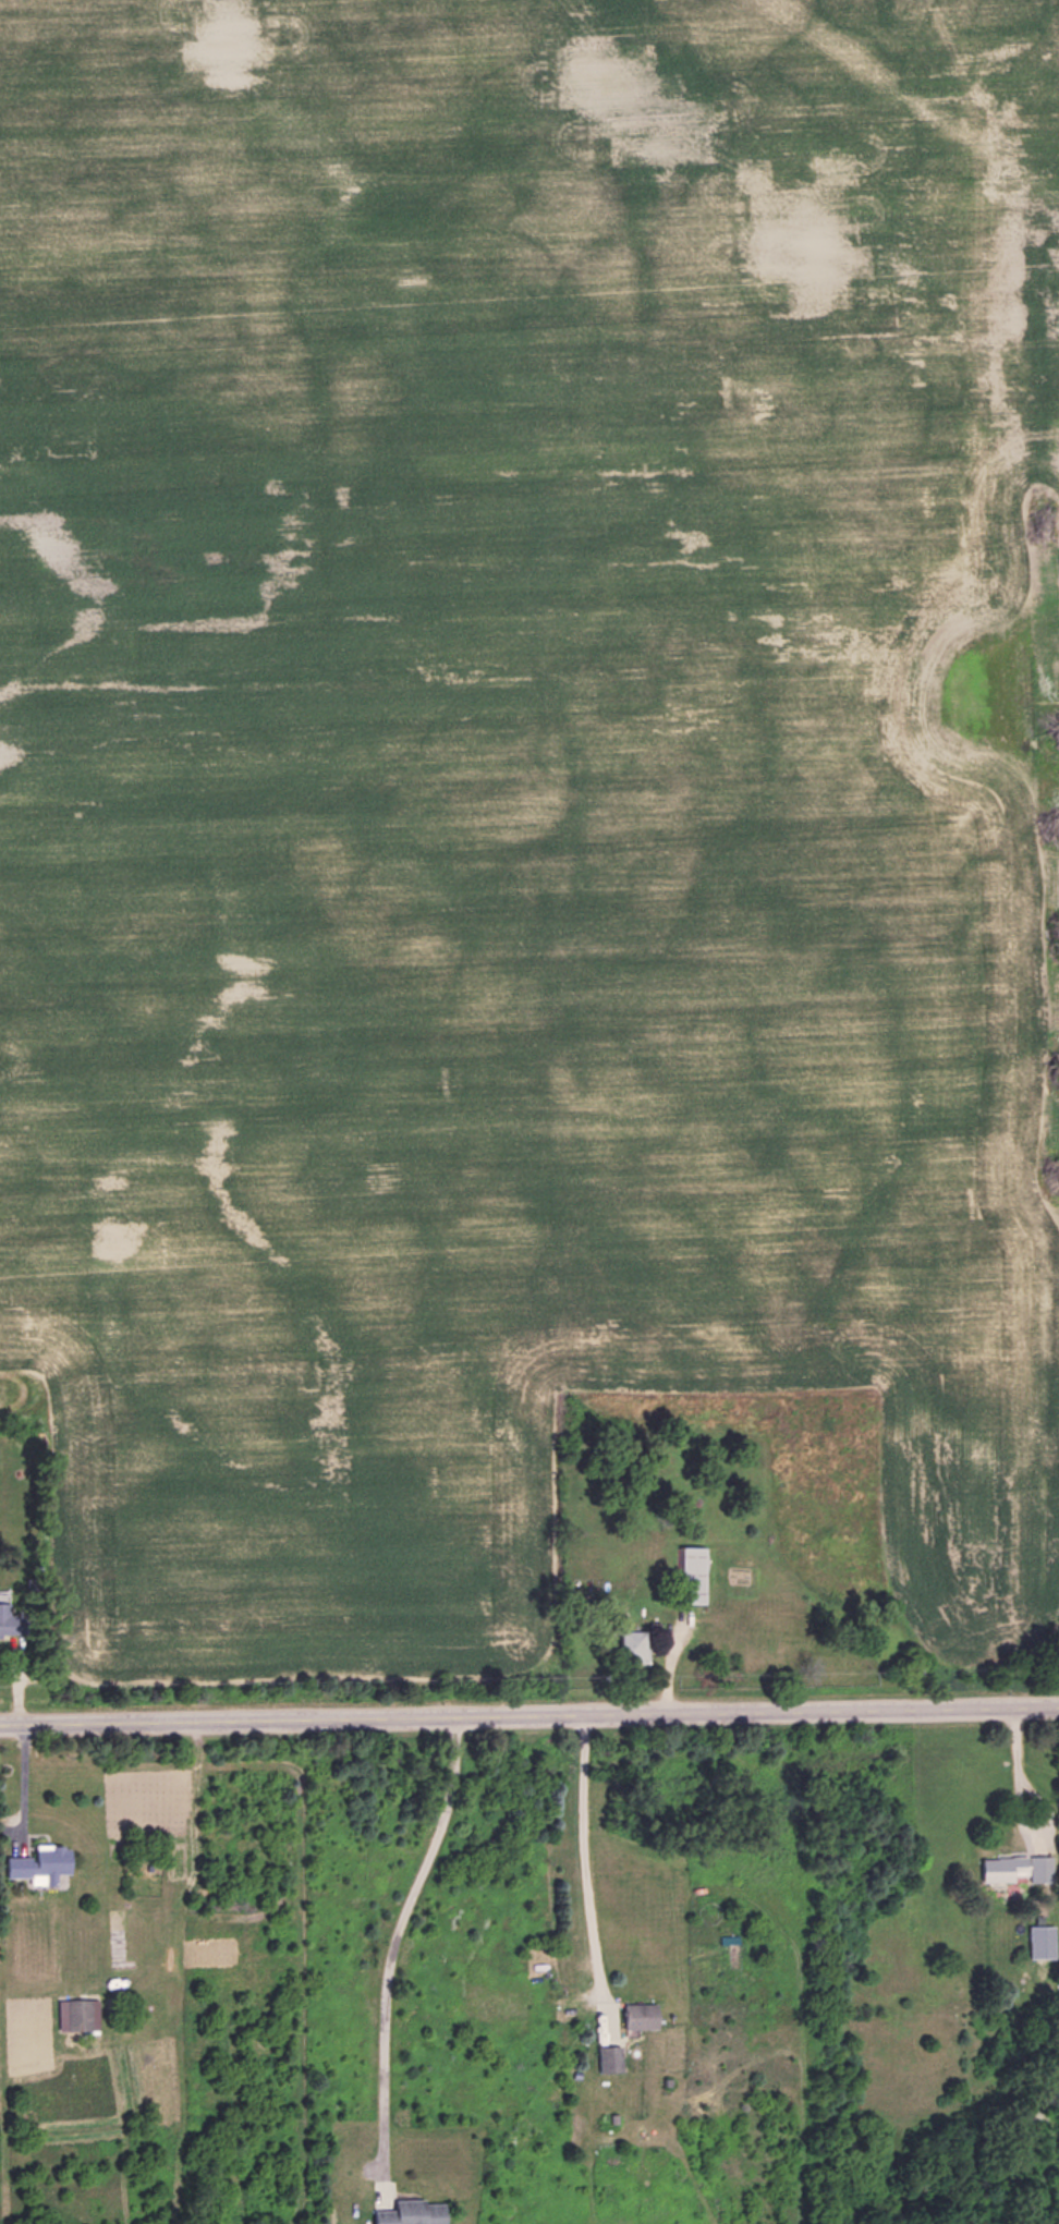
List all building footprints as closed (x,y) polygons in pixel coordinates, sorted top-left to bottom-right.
[(675,1548),(706,1548),(705,1605),(674,1604),(675,1548)] [(26,1579),(37,1579),(37,1590),(26,1590),(26,1579)] [(1,1638),(0,1638),(0,1604),(8,1604),(9,1616),(25,1615),(25,1633),(1,1634),(1,1638)] [(613,1633),(637,1633),(637,1641),(646,1641),(646,1663),(619,1663),(619,1657),(613,1657),(613,1633)] [(7,1858),(32,1858),(32,1862),(35,1862),(35,1850),(51,1850),(51,1848),(64,1848),(64,1851),(70,1851),(70,1873),(57,1873),(57,1886),(47,1886),(47,1874),(34,1874),(34,1879),(7,1879),(7,1858)] [(978,1859),(994,1860),(995,1855),(1024,1855),(1024,1876),(1009,1876),(1009,1883),(978,1883),(978,1859)] [(1026,1857),(1026,1884),(1047,1884),(1047,1858),(1026,1857)] [(1039,1934),(1049,1934),(1049,1946),(1038,1945),(1039,1934)] [(66,2000),(89,2000),(90,2030),(66,2031),(66,2000)] [(625,2005),(657,2004),(658,2030),(626,2030),(625,2005)] [(598,2046),(622,2045),(622,2070),(599,2071),(598,2046)] [(602,2115),(619,2115),(619,2124),(602,2124),(602,2115)] [(446,2203),(446,2223),(374,2223),(374,2205),(395,2205),(395,2200),(425,2200),(425,2204),(446,2203)]
